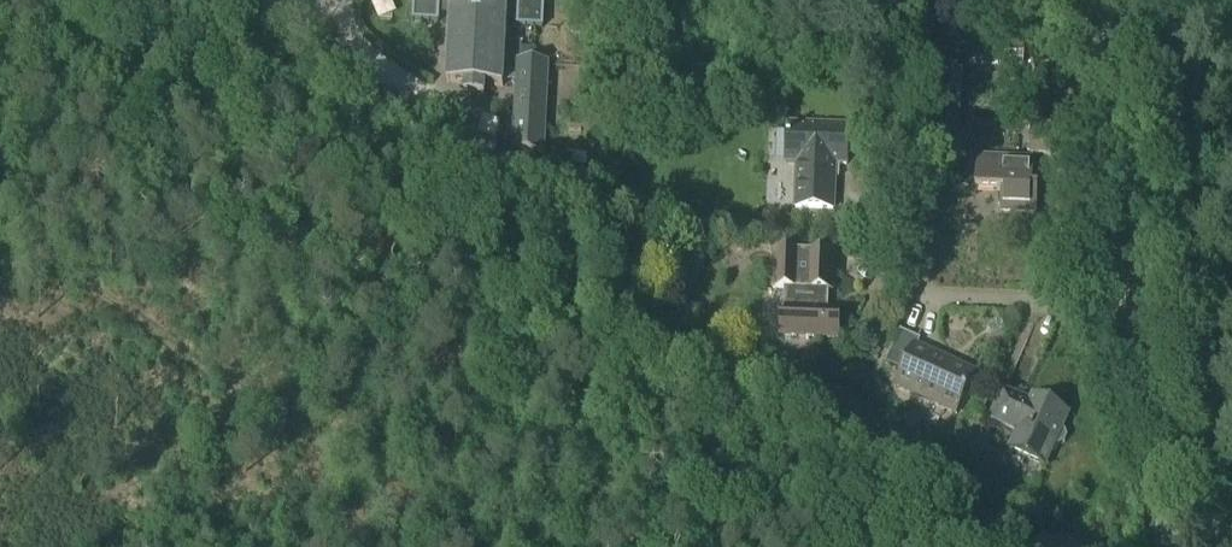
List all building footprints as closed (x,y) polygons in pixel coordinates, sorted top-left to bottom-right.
[(411,23),(438,24),(439,16),(449,17),(446,85),(465,86),(464,95),(484,96),(485,87),(503,88),(503,83),(516,83),(513,154),(546,156),(550,64),(517,62),(516,74),(504,73),(506,21),(517,21),(517,28),(544,29),(545,1),(518,0),(518,4),(505,3),(505,0),(412,0),(411,23)] [(595,57),(594,72),(604,72),(604,58),(595,57)] [(846,167),(848,127),(787,125),(785,162),(797,162),(795,209),(834,210),(834,175),(831,175),(831,167),(846,167)] [(1052,127),(1030,126),(1029,155),(1051,156),(1052,127)] [(1036,215),(1038,187),(1032,187),(1033,161),(977,158),(975,191),(1001,191),(1000,213),(1036,215)] [(829,293),(831,256),(772,253),(771,289),(785,290),(785,308),(779,308),(777,335),(835,338),(837,311),(821,310),(822,292),(829,293)] [(957,417),(976,375),(914,348),(917,340),(896,331),(881,365),(898,372),(891,388),(957,417)] [(1031,406),(1022,402),(1003,394),(990,422),(1018,434),(1010,452),(1045,468),(1055,447),(1058,449),(1065,446),(1068,439),(1066,432),(1063,431),(1069,417),(1033,401),(1031,406)] [(1040,546),(1083,546),(1051,528),(1040,546)]
